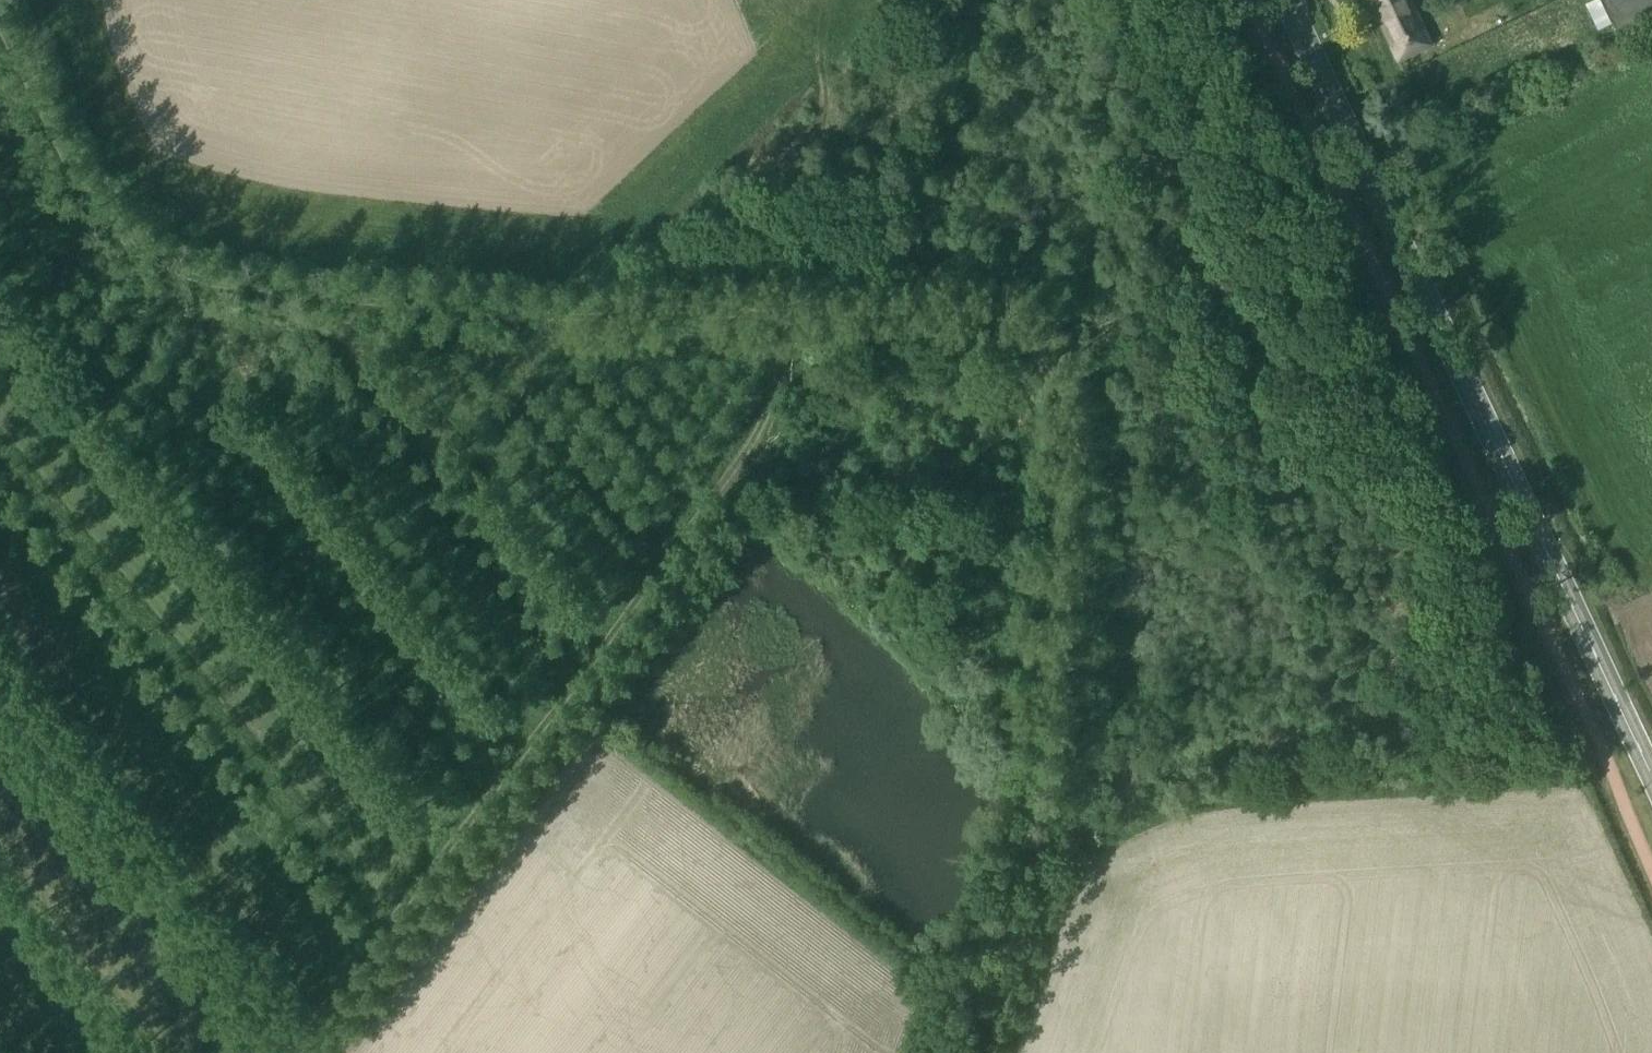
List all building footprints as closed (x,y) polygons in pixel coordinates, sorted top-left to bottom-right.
[(1398,61),(1433,44),(1412,0),(1369,0),(1398,61)] [(1651,13),(1651,0),(1593,0),(1584,4),(1600,38),(1651,13)]
